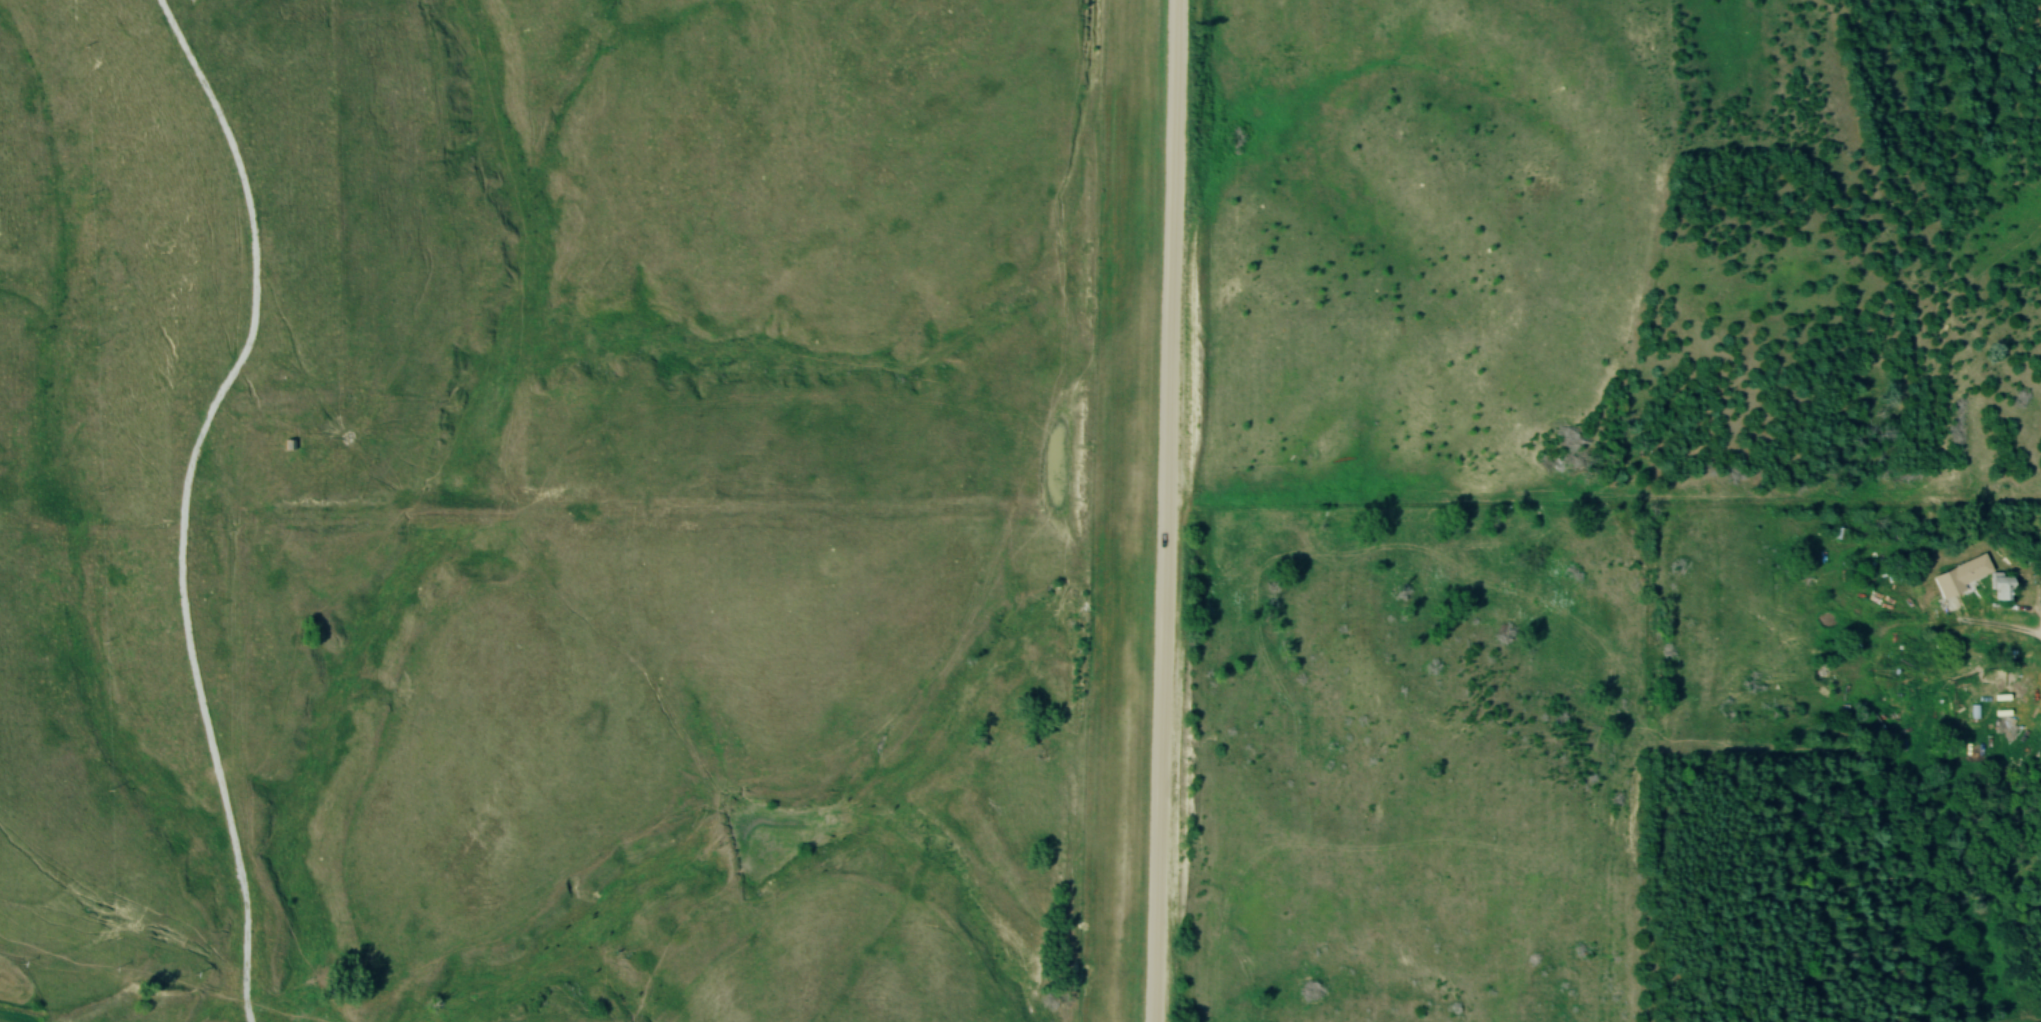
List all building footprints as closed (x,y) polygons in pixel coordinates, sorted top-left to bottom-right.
[(1931,576),(1941,601),(1963,592),(1961,586),(1992,573),(1984,555),(1931,576)] [(1993,600),(2006,600),(2006,579),(1993,579),(1993,600)]
